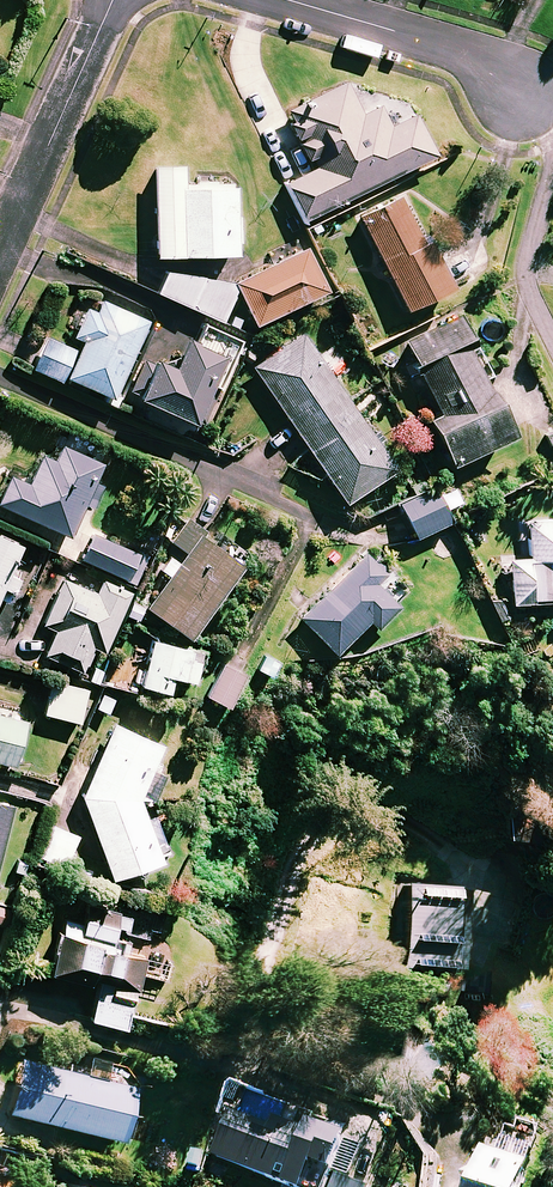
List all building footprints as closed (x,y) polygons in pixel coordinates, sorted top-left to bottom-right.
[(389,115),(378,94),(360,103),(347,78),(305,98),(310,110),(288,121),(311,167),(284,181),(301,215),(432,150),(410,105),(389,115)] [(181,161),(153,162),(155,251),(235,249),(233,179),(181,180),(181,161)] [(421,238),(399,194),(358,215),(404,305),(448,282),(425,236),(421,238)] [(324,287),(303,245),(233,278),(254,320),(324,287)] [(234,289),(170,260),(156,291),(220,319),(234,289)] [(154,319),(100,295),(94,309),(84,304),(65,346),(44,336),(31,365),(60,378),(62,372),(111,394),(139,330),(148,334),(154,319)] [(472,339),(457,309),(401,336),(436,409),(427,413),(449,458),(510,429),(467,341),(472,339)] [(193,335),(183,331),(170,361),(146,350),(129,388),(201,420),(209,403),(218,383),(216,382),(237,335),(200,319),(193,335)] [(393,464),(301,330),(251,364),(343,498),(393,464)] [(61,440),(53,457),(40,451),(27,479),(8,471),(0,489),(0,502),(68,532),(82,499),(91,502),(101,480),(92,476),(101,458),(61,440)] [(449,518),(443,507),(461,499),(454,485),(437,493),(433,486),(400,502),(415,534),(449,518)] [(525,519),(529,555),(507,557),(511,599),(552,595),(552,516),(525,519)] [(242,560),(185,517),(169,538),(185,550),(145,602),(187,633),(242,560)] [(137,550),(88,529),(76,555),(125,576),(137,550)] [(0,532),(0,596),(8,600),(18,575),(7,571),(20,541),(0,532)] [(389,565),(369,545),(298,613),(332,649),(367,615),(374,623),(396,601),(375,579),(389,565)] [(128,590),(62,561),(37,617),(55,625),(43,651),(82,669),(93,644),(102,648),(128,590)] [(202,649),(152,635),(139,680),(167,688),(171,672),(193,678),(202,649)] [(245,671),(224,660),(207,694),(227,704),(245,671)] [(86,687),(53,678),(45,711),(78,719),(86,687)] [(108,716),(120,690),(106,683),(94,709),(108,716)] [(0,712),(0,759),(13,762),(24,718),(0,712)] [(153,807),(144,810),(140,795),(151,797),(165,765),(155,761),(164,742),(116,721),(81,794),(111,874),(169,852),(153,807)] [(11,802),(0,799),(0,844),(11,802)] [(464,885),(404,881),(398,957),(458,961),(464,885)] [(82,921),(59,916),(49,968),(98,978),(90,1016),(125,1023),(136,971),(167,978),(172,952),(110,939),(112,927),(111,927),(115,906),(86,900),(82,921)] [(126,1083),(20,1058),(7,1112),(114,1137),(126,1083)] [(277,1107),(270,1125),(228,1109),(211,1154),(297,1186),(322,1186),(343,1132),(277,1107)] [(508,1117),(494,1150),(479,1144),(462,1186),(515,1186),(538,1129),(508,1117)] [(336,1174),(330,1186),(367,1186),(336,1174)] [(64,1178),(62,1186),(94,1186),(95,1184),(64,1178)]
